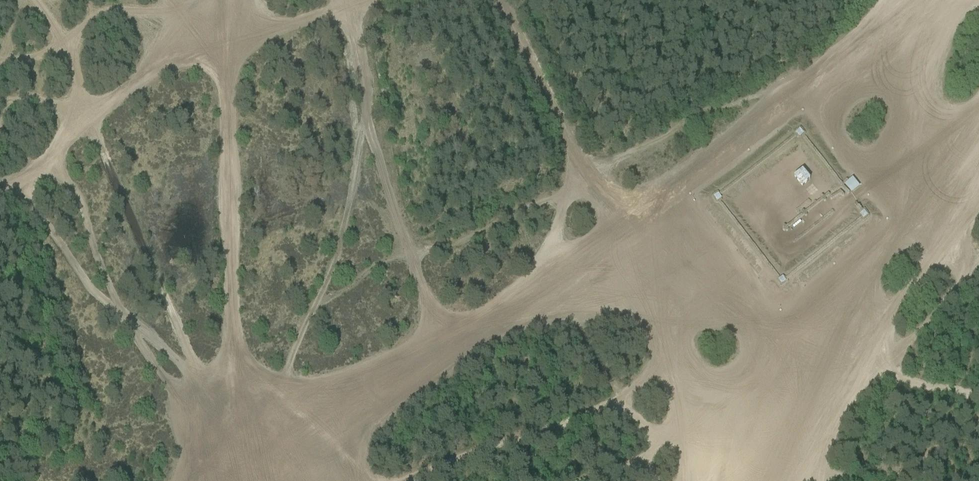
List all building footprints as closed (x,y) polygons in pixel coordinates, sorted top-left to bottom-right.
[(804,168),(794,176),(803,186),(813,178),(804,168)] [(852,193),(862,186),(854,176),(845,184),(852,193)]
